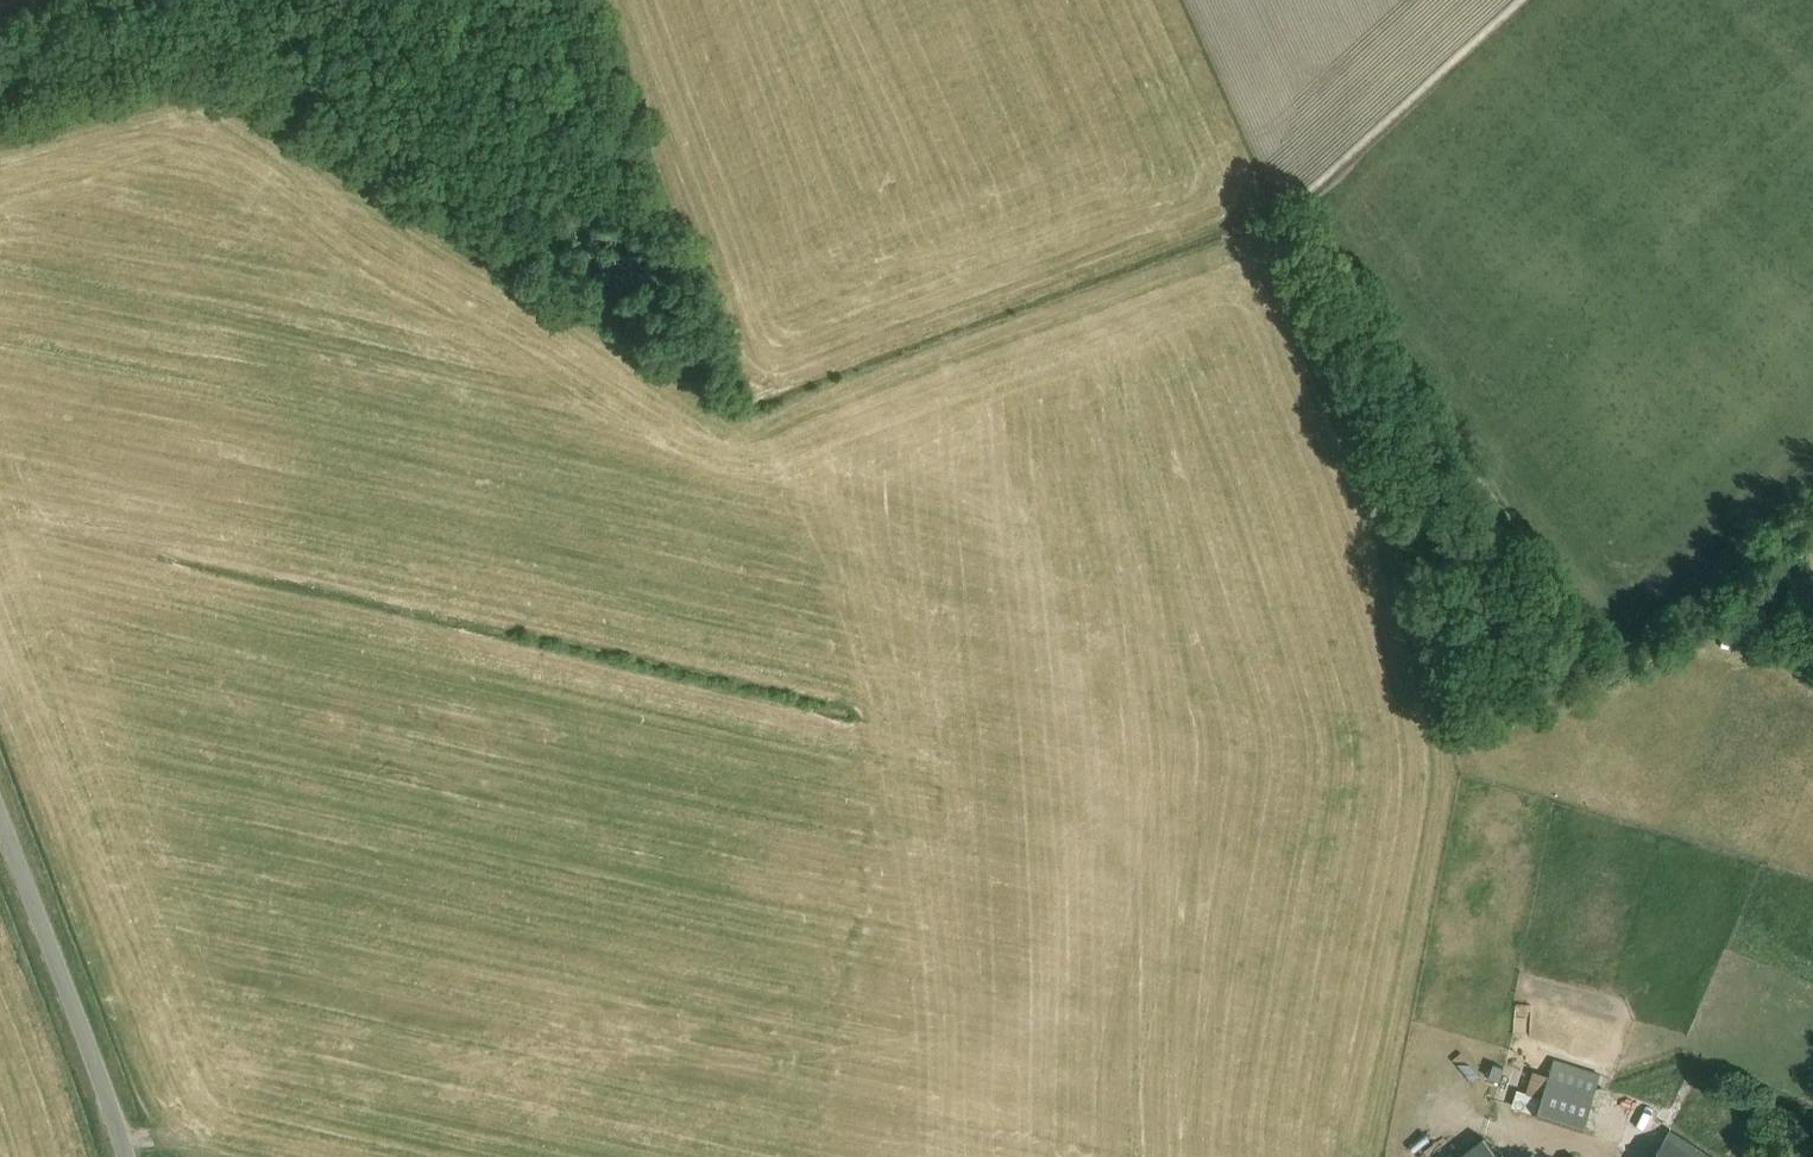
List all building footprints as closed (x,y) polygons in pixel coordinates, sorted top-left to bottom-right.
[(1584,1129),(1601,1073),(1554,1059),(1550,1075),(1533,1070),(1521,1111),(1584,1129)] [(1672,1133),(1656,1156),(1711,1156),(1672,1133)] [(1458,1156),(1499,1156),(1484,1137),(1458,1156)]
